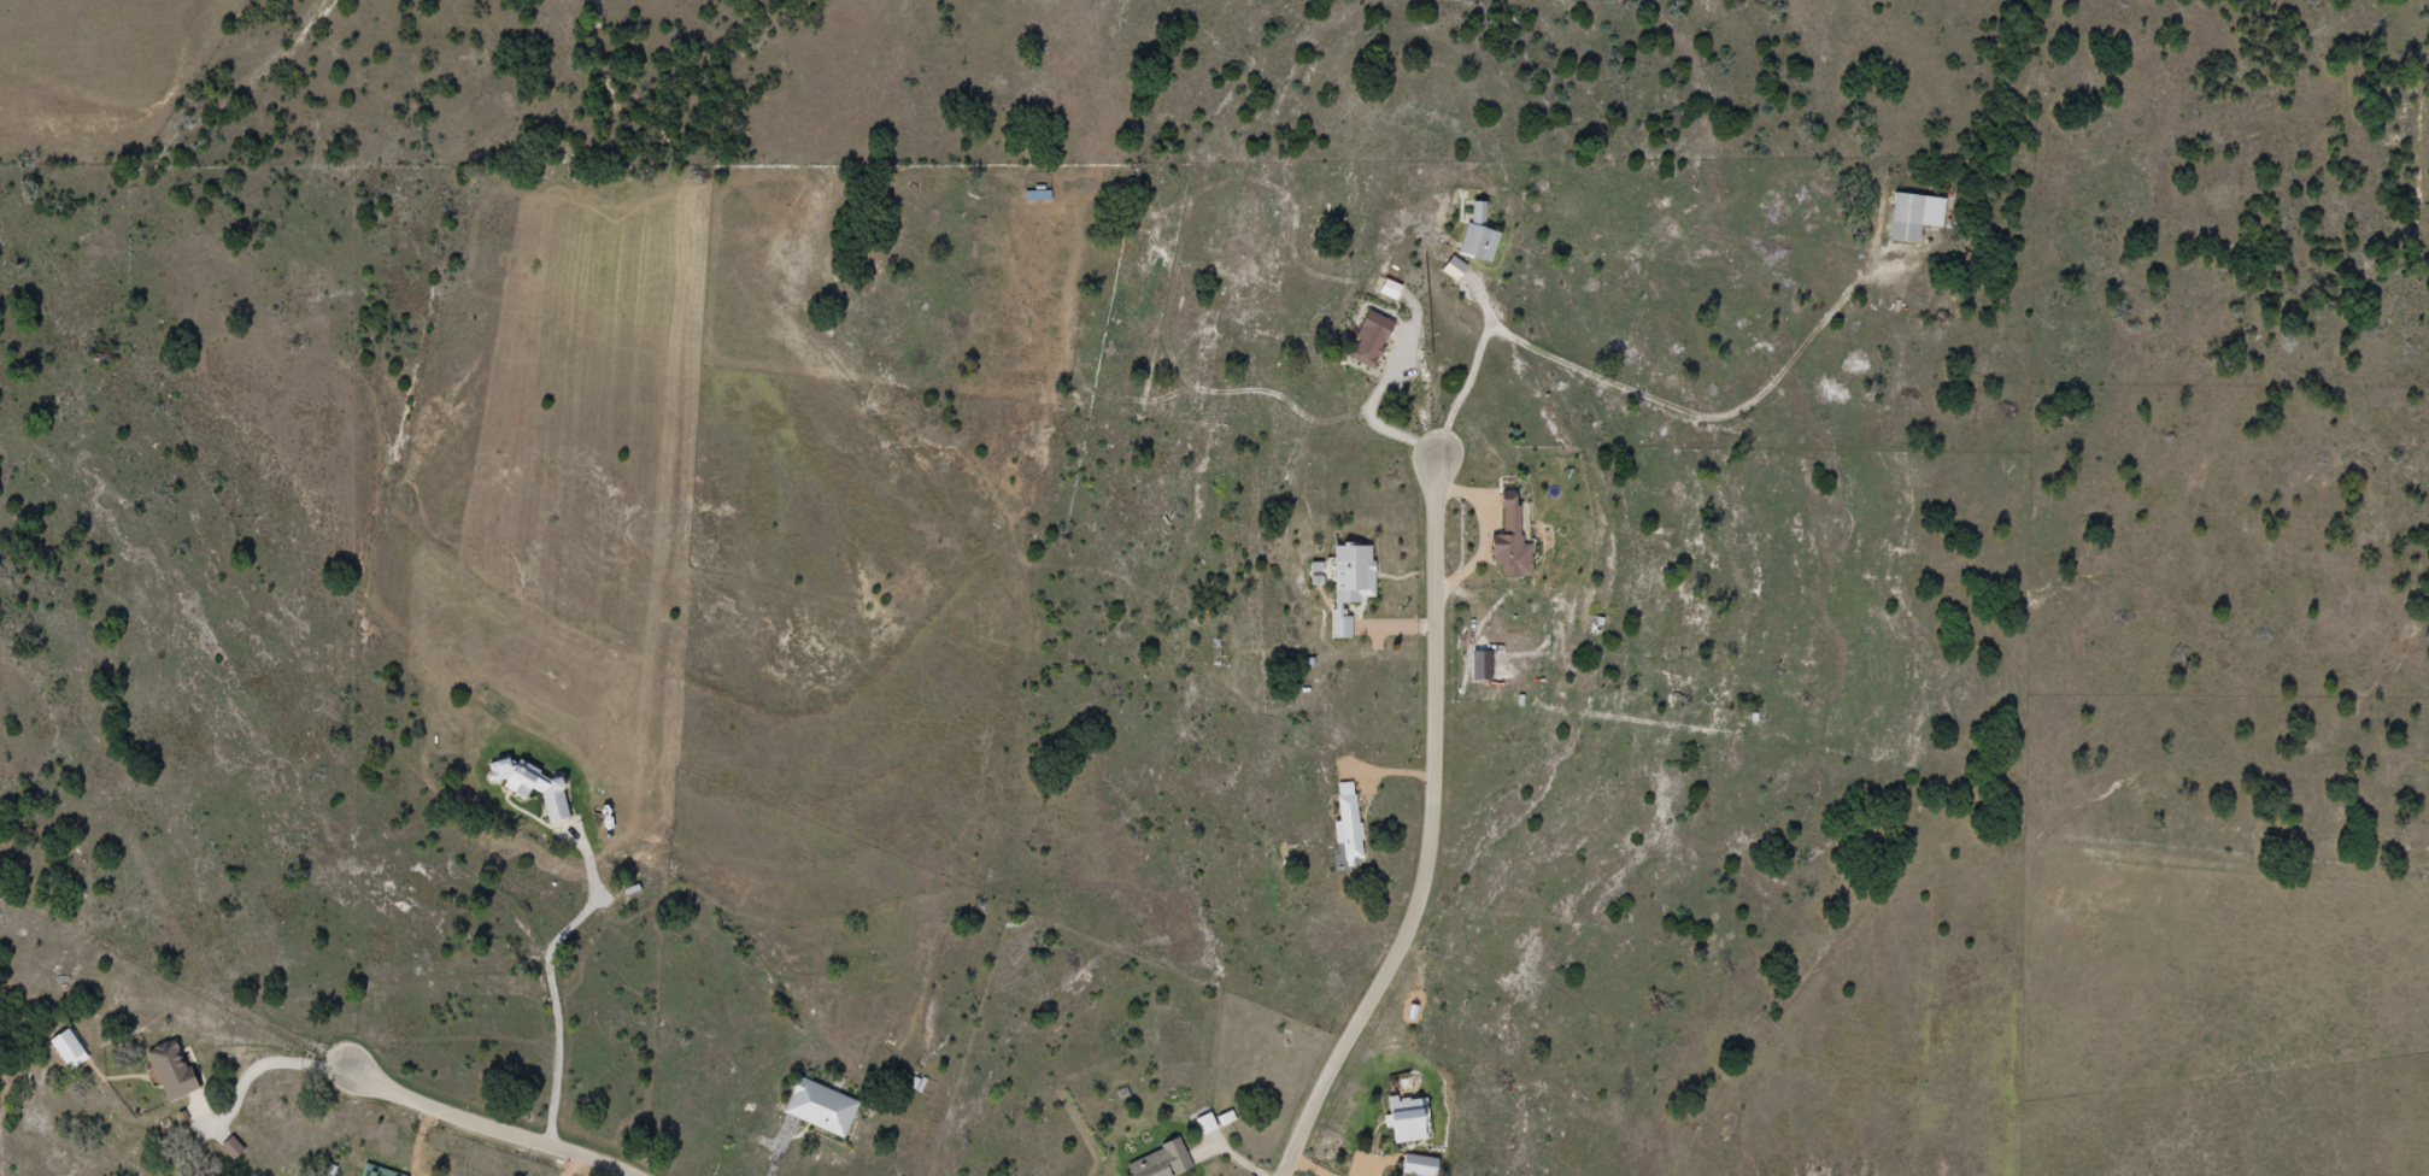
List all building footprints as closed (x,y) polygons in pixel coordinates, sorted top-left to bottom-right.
[(1916,245),(1918,228),(1941,230),(1944,200),(1893,196),(1888,243),(1916,245)] [(1496,235),(1480,231),(1486,205),(1471,202),(1458,257),(1489,264),(1496,235)] [(1350,640),(1350,602),(1373,602),(1373,545),(1332,545),(1332,640),(1350,640)] [(548,825),(571,819),(560,777),(540,782),(535,762),(504,770),(511,800),(540,792),(548,825)] [(146,1053),(168,1105),(199,1092),(177,1040),(146,1053)] [(860,1104),(799,1078),(784,1114),(845,1140),(860,1104)] [(1418,1098),(1385,1098),(1385,1144),(1418,1144),(1418,1098)] [(1218,1129),(1209,1114),(1194,1123),(1203,1138),(1218,1129)] [(1181,1141),(1124,1163),(1129,1175),(1193,1175),(1194,1175),(1181,1141)] [(1435,1160),(1403,1155),(1399,1174),(1411,1175),(1432,1175),(1435,1160)] [(362,1165),(360,1175),(410,1175),(362,1165)]
